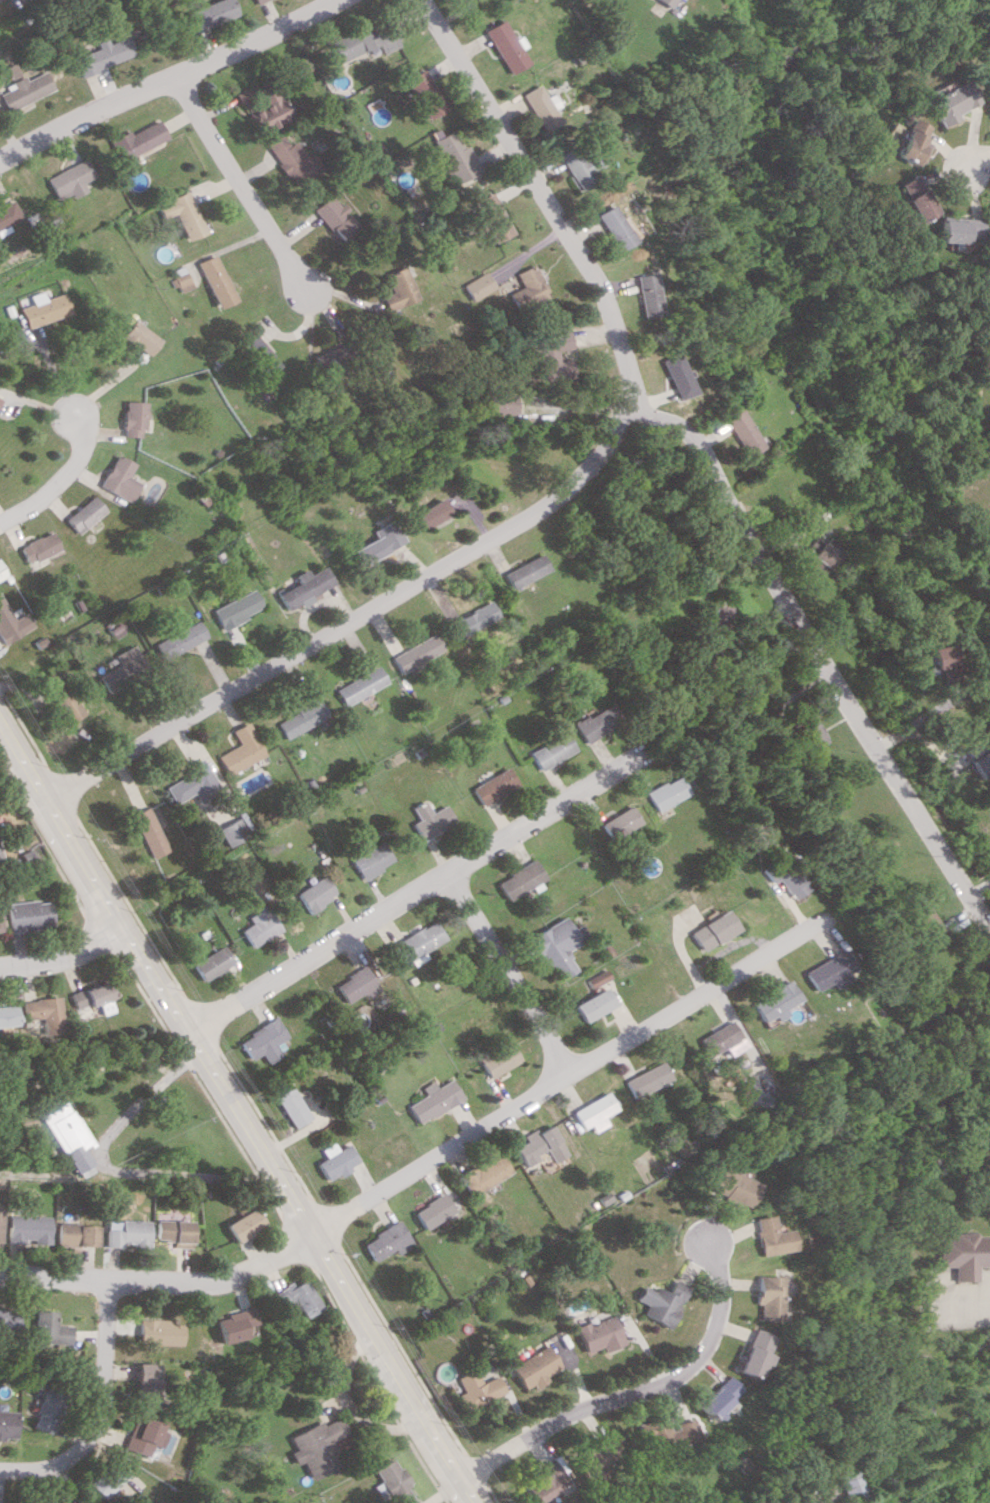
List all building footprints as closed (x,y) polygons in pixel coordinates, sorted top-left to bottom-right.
[(193,32),(235,15),(228,0),(213,0),(185,12),(193,32)] [(506,39),(498,20),(480,28),(501,73),(522,64),(514,48),(518,46),(514,35),(506,39)] [(366,23),(328,42),(339,62),(376,43),(381,53),(396,46),(384,23),(370,30),(366,23)] [(133,56),(126,36),(106,43),(104,39),(96,42),(98,48),(73,57),(80,75),(133,56)] [(10,80),(19,75),(12,63),(3,68),(10,80)] [(421,119),(440,111),(422,69),(403,77),(421,119)] [(44,71),(24,80),(23,76),(3,85),(5,90),(0,92),(0,99),(6,111),(52,90),(44,71)] [(953,113),(974,103),(963,81),(924,100),(937,127),(955,118),(953,113)] [(555,122),(548,109),(555,106),(548,94),(540,98),(533,84),(516,93),(537,132),(555,122)] [(262,95),(267,103),(251,113),(263,133),(290,117),(273,88),(262,95)] [(112,140),(121,160),(166,138),(156,118),(112,140)] [(889,156),(914,167),(923,146),(917,143),(924,126),(906,118),(889,156)] [(461,144),(455,147),(447,130),(427,140),(448,183),(474,171),(461,144)] [(266,144),(292,187),(320,169),(309,152),(304,155),(294,140),(287,144),(281,134),(266,144)] [(552,154),(573,191),(592,181),(585,169),(595,164),(586,149),(575,155),(569,144),(552,154)] [(72,197),(85,191),(81,182),(93,176),(84,158),(45,177),(56,200),(70,193),(72,197)] [(911,222),(931,213),(912,174),(892,184),(911,222)] [(203,234),(189,192),(157,203),(162,218),(176,214),(184,240),(203,234)] [(505,235),(489,192),(469,199),(485,242),(505,235)] [(333,242),(354,229),(330,194),(310,208),(333,242)] [(11,229),(8,223),(20,217),(12,199),(0,205),(0,234),(11,229)] [(609,251),(626,242),(608,204),(591,213),(609,251)] [(935,241),(962,242),(962,237),(980,238),(981,220),(936,218),(935,241)] [(215,308),(233,301),(215,254),(197,261),(215,308)] [(526,264),(507,274),(515,288),(507,292),(515,307),(541,294),(526,264)] [(379,274),(386,292),(376,296),(382,311),(413,299),(400,265),(379,274)] [(488,289),(480,272),(456,283),(464,300),(488,289)] [(629,275),(633,318),(652,316),(648,273),(629,275)] [(25,328),(70,314),(63,293),(19,307),(25,328)] [(144,356),(157,339),(133,320),(119,336),(144,356)] [(565,358),(550,359),(549,350),(563,349),(562,331),(541,332),(542,338),(535,338),(537,378),(566,376),(565,358)] [(275,364),(252,333),(235,346),(259,376),(275,364)] [(683,393),(668,353),(650,359),(665,399),(683,393)] [(509,414),(509,394),(486,393),(485,413),(509,414)] [(141,437),(142,401),(122,401),(121,436),(141,437)] [(738,457),(756,447),(733,408),(715,419),(738,457)] [(133,463),(114,454),(100,487),(132,501),(139,483),(127,477),(133,463)] [(106,510),(92,496),(66,519),(80,534),(106,510)] [(414,509),(421,527),(445,517),(439,500),(414,509)] [(350,550),(359,566),(401,541),(388,519),(369,530),(373,536),(350,550)] [(32,570),(42,566),(39,560),(62,550),(53,531),(21,546),(32,570)] [(837,556),(814,535),(803,547),(810,553),(808,556),(824,571),(837,556)] [(509,587),(545,572),(538,555),(502,570),(509,587)] [(297,583),(276,593),(284,612),(318,597),(315,591),(330,584),(322,566),(306,573),(304,569),(293,574),(297,583)] [(211,610),(221,629),(261,608),(251,589),(211,610)] [(4,644),(35,627),(27,613),(15,619),(0,592),(0,636),(4,644)] [(493,616),(484,599),(447,622),(457,638),(493,616)] [(707,629),(726,628),(725,604),(706,604),(707,629)] [(207,639),(199,622),(156,641),(164,659),(207,639)] [(438,649),(428,632),(387,657),(397,673),(438,649)] [(920,648),(925,669),(931,668),(935,685),(950,682),(941,643),(920,648)] [(115,654),(120,665),(100,674),(106,689),(150,670),(138,644),(115,654)] [(332,688),(342,706),(384,683),(375,665),(332,688)] [(276,723),(285,740),(328,715),(314,691),(291,704),(295,712),(276,723)] [(570,724),(582,743),(616,722),(604,703),(570,724)] [(238,746),(217,754),(225,773),(263,758),(249,722),(232,729),(238,746)] [(571,753),(563,733),(525,750),(534,769),(571,753)] [(973,777),(989,766),(974,740),(957,750),(973,777)] [(183,767),(187,773),(162,786),(172,804),(192,793),(196,801),(219,789),(202,757),(183,767)] [(468,788),(479,806),(517,784),(506,766),(468,788)] [(641,792),(652,811),(683,794),(672,775),(641,792)] [(443,804),(429,811),(423,800),(411,807),(418,820),(411,823),(420,839),(452,822),(443,804)] [(165,850),(147,806),(129,814),(147,858),(165,850)] [(636,824),(627,806),(597,821),(606,839),(636,824)] [(215,828),(224,847),(243,837),(234,819),(215,828)] [(746,847),(759,849),(761,837),(748,835),(746,847)] [(361,878),(394,863),(384,842),(351,858),(361,878)] [(802,891),(784,857),(760,870),(767,882),(776,878),(787,899),(802,891)] [(540,878),(530,860),(492,881),(503,901),(533,884),(532,883),(540,878)] [(336,895),(324,875),(295,892),(306,912),(336,895)] [(8,928),(51,926),(50,900),(6,903),(8,928)] [(248,948),(279,930),(263,904),(244,916),(248,923),(237,929),(248,948)] [(687,932),(699,951),(736,929),(724,909),(687,932)] [(526,936),(549,981),(569,970),(559,951),(580,940),(572,925),(566,929),(560,917),(526,936)] [(388,944),(400,968),(424,956),(421,951),(443,940),(433,921),(388,944)] [(230,962),(220,945),(189,963),(199,980),(230,962)] [(796,970),(807,992),(839,977),(837,972),(843,969),(834,952),(796,970)] [(363,999),(377,990),(362,965),(331,985),(342,1003),(359,992),(363,999)] [(585,986),(604,977),(601,969),(581,978),(585,986)] [(69,993),(74,1009),(96,1002),(100,1015),(114,1011),(104,981),(69,993)] [(781,1015),(777,1007),(794,1000),(786,982),(746,1000),(756,1022),(768,1016),(770,1020),(781,1015)] [(569,1004),(579,1022),(609,1005),(599,987),(569,1004)] [(41,1018),(41,1034),(60,1033),(58,997),(21,999),(22,1019),(41,1018)] [(13,1025),(10,1004),(0,1005),(0,1026),(13,1025)] [(283,1037),(273,1018),(234,1038),(246,1060),(257,1054),(262,1063),(282,1052),(276,1041),(283,1037)] [(741,1046),(725,1020),(693,1039),(706,1060),(715,1055),(718,1060),(741,1046)] [(476,1057),(485,1077),(516,1063),(507,1043),(476,1057)] [(667,1078),(657,1060),(622,1080),(631,1098),(667,1078)] [(459,1098),(448,1078),(433,1087),(430,1081),(418,1087),(422,1095),(404,1105),(414,1124),(459,1098)] [(271,1094),(286,1128),(304,1120),(289,1086),(271,1094)] [(578,1129),(586,1125),(590,1132),(604,1125),(600,1115),(615,1108),(611,1099),(607,1101),(603,1093),(569,1109),(578,1129)] [(85,1165),(77,1149),(88,1143),(65,1100),(39,1114),(71,1173),(85,1165)] [(564,1154),(546,1125),(533,1132),(531,1129),(519,1136),(522,1141),(511,1147),(522,1166),(534,1159),(531,1154),(541,1148),(550,1163),(564,1154)] [(343,1143),(332,1149),(328,1142),(316,1150),(320,1157),(311,1162),(322,1182),(346,1169),(345,1166),(353,1161),(343,1143)] [(466,1196),(507,1173),(496,1152),(455,1176),(466,1196)] [(756,1183),(718,1167),(707,1191),(745,1208),(756,1183)] [(453,1214),(443,1192),(410,1208),(420,1229),(453,1214)] [(223,1222),(232,1241),(262,1226),(254,1208),(223,1222)] [(49,1244),(50,1216),(8,1215),(7,1243),(49,1244)] [(791,1250),(789,1229),(772,1231),(770,1215),(751,1217),(756,1255),(791,1250)] [(106,1247),(122,1247),(122,1245),(147,1246),(148,1220),(106,1220),(106,1247)] [(189,1220),(155,1220),(155,1239),(172,1240),(172,1247),(189,1247),(189,1220)] [(409,1245),(395,1220),(358,1241),(369,1261),(390,1250),(392,1254),(409,1245)] [(57,1245),(95,1246),(95,1224),(57,1223),(57,1245)] [(973,1280),(972,1266),(989,1266),(989,1237),(973,1237),(973,1233),(933,1233),(933,1266),(949,1266),(949,1281),(973,1280)] [(780,1276),(754,1275),(753,1304),(756,1304),(756,1320),(778,1320),(780,1276)] [(320,1307),(301,1276),(276,1291),(284,1303),(291,1299),(301,1318),(320,1307)] [(639,1314),(665,1327),(686,1286),(671,1279),(664,1292),(653,1286),(651,1290),(640,1285),(633,1299),(644,1305),(639,1314)] [(17,1330),(18,1309),(0,1308),(0,1330),(17,1330)] [(213,1317),(220,1343),(256,1334),(250,1308),(213,1317)] [(72,1326),(56,1325),(56,1310),(35,1310),(34,1344),(71,1344),(72,1326)] [(573,1328),(582,1353),(598,1347),(600,1352),(621,1343),(609,1314),(573,1328)] [(179,1345),(178,1319),(137,1321),(138,1346),(179,1345)] [(769,1335),(749,1328),(734,1372),(754,1379),(769,1335)] [(505,1365),(518,1389),(527,1384),(529,1387),(543,1380),(540,1376),(555,1369),(544,1346),(505,1365)] [(135,1363),(134,1401),(156,1402),(158,1364),(135,1363)] [(493,1375),(476,1382),(471,1369),(452,1377),(458,1391),(454,1393),(461,1410),(501,1393),(493,1375)] [(738,1390),(725,1375),(694,1404),(707,1418),(738,1390)] [(34,1426),(49,1433),(66,1395),(43,1385),(39,1394),(43,1396),(35,1413),(39,1415),(34,1426)] [(17,1411),(0,1411),(0,1439),(16,1439),(17,1411)] [(693,1438),(688,1416),(666,1421),(666,1422),(642,1427),(647,1449),(693,1438)] [(124,1450),(149,1456),(152,1445),(161,1447),(166,1426),(134,1417),(124,1450)] [(286,1435),(293,1450),(288,1452),(293,1465),(301,1461),(308,1479),(336,1467),(325,1442),(343,1434),(336,1417),(318,1424),(317,1422),(286,1435)] [(587,1474),(617,1458),(605,1437),(576,1453),(587,1474)] [(377,1483),(372,1486),(381,1502),(390,1497),(393,1502),(403,1502),(409,1499),(401,1486),(405,1484),(390,1457),(369,1469),(377,1483)] [(565,1482),(553,1461),(515,1483),(527,1502),(530,1502),(565,1482)] [(91,1485),(103,1498),(128,1475),(115,1462),(91,1485)] [(842,1502),(861,1494),(849,1465),(830,1473),(842,1502)]
